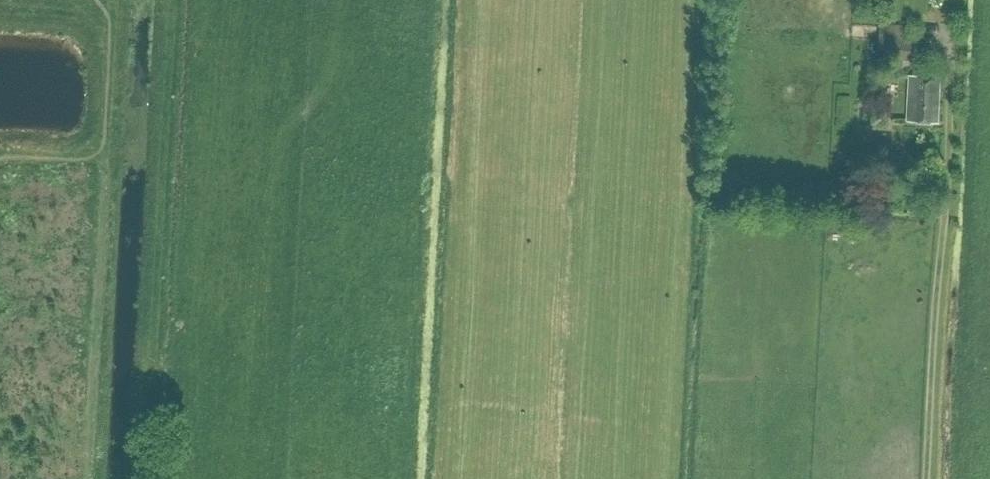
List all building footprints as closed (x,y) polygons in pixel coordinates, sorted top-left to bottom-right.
[(877,57),(910,59),(911,30),(879,28),(877,57)] [(909,75),(906,121),(938,123),(940,76),(909,75)]
